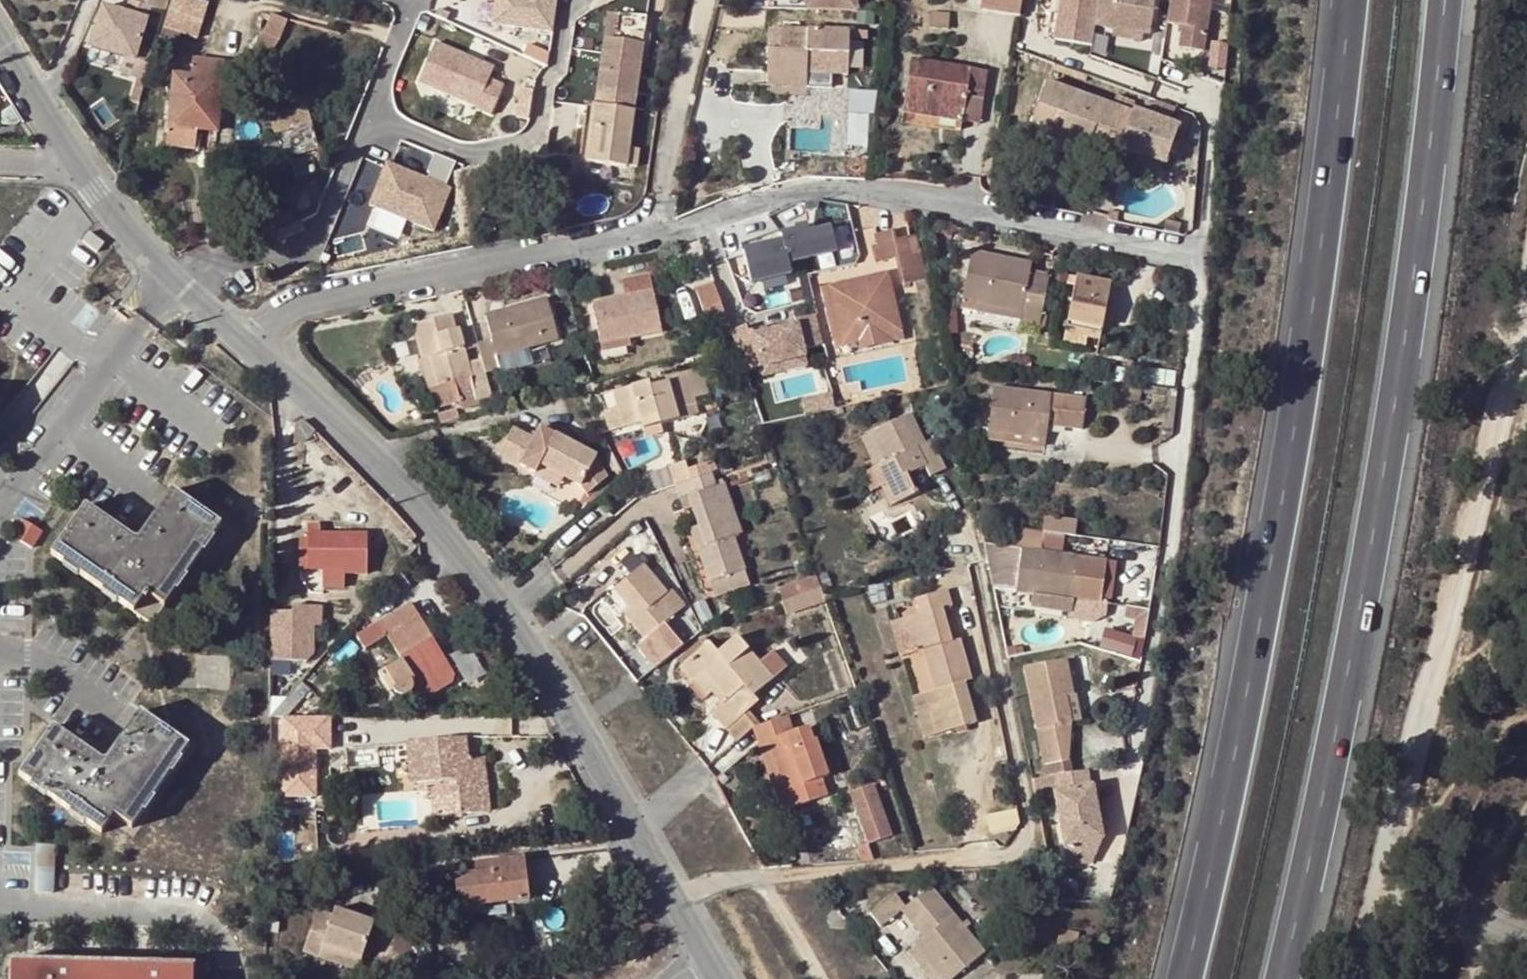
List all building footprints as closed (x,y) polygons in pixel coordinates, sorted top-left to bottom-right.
[(145,79),(154,52),(139,47),(151,7),(166,11),(169,0),(130,0),(130,1),(135,2),(131,14),(126,12),(104,5),(91,46),(126,56),(121,72),(145,79)] [(199,0),(171,0),(162,28),(179,33),(196,38),(208,3),(199,0)] [(493,22),(553,30),(557,0),(496,0),(493,22)] [(791,9),(856,12),(857,0),(792,0),(791,9)] [(1021,0),(980,0),(979,10),(1019,17),(1021,0)] [(1088,44),(1091,24),(1095,0),(1056,0),(1050,38),(1088,44)] [(1091,24),(1110,27),(1140,33),(1146,34),(1151,0),(1095,0),(1091,24)] [(1207,0),(1167,0),(1163,23),(1179,25),(1176,47),(1200,50),(1207,0)] [(135,2),(130,1),(126,12),(131,14),(135,2)] [(607,14),(605,39),(641,45),(646,6),(612,1),(610,14),(607,14)] [(978,15),(1018,21),(1019,17),(979,10),(978,15)] [(947,13),(939,13),(938,28),(946,28),(947,13)] [(285,20),(271,14),(262,34),(277,40),(285,20)] [(1138,40),(1140,33),(1110,27),(1108,35),(1138,40)] [(174,47),(179,33),(162,28),(158,42),(162,43),(174,47)] [(766,85),(805,87),(806,74),(825,74),(847,74),(848,31),(781,29),(779,49),(767,49),(766,85)] [(277,40),(262,34),(246,56),(260,65),(277,40)] [(638,149),(627,147),(631,121),(632,109),(641,45),(605,39),(595,104),(586,103),(582,127),(578,159),(625,166),(625,165),(635,166),(638,149)] [(1214,41),(1212,65),(1229,66),(1231,42),(1214,41)] [(492,66),(433,43),(417,83),(476,106),(476,108),(491,113),(502,85),(487,79),(492,66)] [(167,130),(195,133),(196,127),(217,130),(223,61),(194,58),(193,75),(172,72),(167,130)] [(903,108),(939,113),(940,106),(964,110),(966,96),(982,98),(987,71),(911,59),(903,108)] [(806,74),(805,87),(825,88),(825,74),(806,74)] [(1131,110),(1112,103),(1065,86),(1046,80),(1031,121),(1052,128),(1049,137),(1086,150),(1090,141),(1098,118),(1106,120),(1097,144),(1117,151),(1121,140),(1131,110)] [(878,113),(880,92),(853,89),(851,110),(878,113)] [(1112,103),(1131,110),(1131,109),(1134,101),(1115,94),(1112,103)] [(940,106),(939,113),(938,117),(979,123),(982,98),(966,96),(964,110),(940,106)] [(1131,109),(1131,110),(1121,140),(1119,147),(1164,163),(1177,125),(1168,122),(1174,107),(1154,101),(1149,116),(1131,109)] [(305,105),(269,115),(280,156),(317,146),(305,105)] [(1090,141),(1097,144),(1106,120),(1098,118),(1090,141)] [(195,148),(195,133),(167,130),(166,145),(195,148)] [(450,186),(386,161),(369,204),(434,229),(450,186)] [(283,208),(277,229),(298,222),(283,208)] [(1163,230),(1178,233),(1180,222),(1166,219),(1163,230)] [(779,234),(781,240),(787,262),(835,250),(830,227),(808,233),(806,224),(794,227),(794,230),(779,234)] [(875,233),(878,244),(882,259),(897,255),(904,281),(927,276),(920,251),(914,252),(909,235),(895,238),(892,229),(875,233)] [(89,231),(82,240),(97,251),(104,243),(89,231)] [(781,240),(742,251),(750,283),(790,273),(787,262),(781,240)] [(882,259),(878,244),(871,244),(875,261),(882,259)] [(960,300),(977,304),(977,302),(1020,312),(1018,320),(1017,322),(1038,326),(1047,278),(1028,274),(1030,264),(970,252),(960,300)] [(830,286),(835,307),(840,306),(842,315),(837,316),(843,342),(864,338),(860,330),(876,325),(878,334),(899,330),(884,273),(830,286)] [(600,344),(628,337),(661,330),(648,274),(621,280),(625,294),(591,302),(600,344)] [(1076,286),(1077,277),(1070,275),(1068,284),(1076,286)] [(1068,327),(1101,333),(1111,284),(1077,277),(1076,286),(1068,327)] [(726,325),(712,287),(694,293),(708,331),(726,325)] [(490,340),(476,343),(480,359),(485,373),(499,369),(495,357),(511,352),(557,339),(545,299),(484,315),(490,340)] [(977,302),(977,304),(975,310),(1018,320),(1020,312),(977,302)] [(485,373),(480,359),(468,362),(457,328),(453,330),(448,313),(411,325),(422,358),(427,356),(437,386),(431,388),(438,408),(461,400),(461,399),(455,382),(470,377),(476,394),(477,399),(492,395),(485,373)] [(744,374),(759,368),(804,357),(802,350),(822,344),(815,315),(794,320),(795,325),(766,332),(752,336),(751,331),(747,332),(745,327),(730,332),(744,374)] [(864,338),(878,334),(876,325),(860,330),(864,338)] [(1100,341),(1101,333),(1068,327),(1066,334),(1100,341)] [(752,336),(766,332),(765,328),(751,331),(752,336)] [(629,344),(628,337),(600,344),(601,351),(629,344)] [(515,364),(511,352),(495,357),(499,369),(515,364)] [(431,388),(437,386),(427,356),(422,358),(420,358),(424,367),(418,368),(425,390),(431,388)] [(804,357),(759,368),(762,377),(806,366),(804,357)] [(697,367),(684,372),(691,397),(705,392),(697,367)] [(691,397),(684,372),(664,377),(664,381),(648,386),(647,382),(611,392),(615,409),(621,428),(638,423),(656,418),(658,425),(695,414),(691,397)] [(461,399),(476,394),(470,377),(455,382),(461,399)] [(1044,445),(1047,424),(1048,416),(1063,419),(1061,426),(1080,428),(1081,428),(1085,397),(992,386),(987,437),(1044,445)] [(830,393),(814,397),(816,404),(803,407),(804,414),(833,407),(830,393)] [(816,404),(814,397),(801,400),(803,407),(816,404)] [(621,428),(615,409),(603,412),(609,432),(621,428)] [(871,468),(880,486),(885,485),(894,503),(916,493),(907,473),(924,466),(929,475),(946,468),(932,438),(924,442),(910,412),(869,433),(882,462),(874,466),(871,468)] [(1048,416),(1047,424),(1061,426),(1063,419),(1048,416)] [(640,429),(658,425),(656,418),(638,423),(640,429)] [(307,439),(314,431),(305,422),(304,422),(294,429),(294,443),(299,443),(307,439)] [(606,476),(595,456),(554,435),(547,448),(510,430),(497,455),(533,473),(538,465),(563,478),(580,486),(586,494),(606,476)] [(861,435),(874,466),(882,462),(869,433),(861,435)] [(1043,453),(1044,445),(987,437),(985,445),(1043,453)] [(559,486),(563,478),(538,465),(533,473),(559,486)] [(716,487),(711,473),(675,486),(680,500),(689,499),(698,526),(704,543),(695,546),(709,584),(743,571),(732,537),(740,534),(724,484),(716,487)] [(885,485),(880,486),(889,506),(894,503),(885,485)] [(172,491),(154,516),(159,520),(141,545),(132,547),(108,530),(113,524),(85,506),(50,554),(63,562),(65,560),(80,570),(78,573),(101,590),(103,587),(119,598),(117,600),(133,611),(145,594),(163,606),(174,590),(172,588),(182,575),(184,576),(202,551),(199,549),(209,535),(211,537),(219,524),(172,491)] [(159,520),(154,516),(138,538),(132,538),(113,524),(108,530),(132,547),(141,545),(159,520)] [(1045,516),(1043,531),(1075,535),(1077,520),(1045,516)] [(504,530),(497,523),(491,528),(498,536),(504,530)] [(704,543),(698,526),(689,529),(695,546),(704,543)] [(984,544),(992,588),(1030,593),(1029,603),(1037,604),(1037,607),(1069,612),(1071,599),(1099,603),(1105,560),(1040,551),(1043,532),(1010,527),(1007,548),(984,544)] [(308,534),(308,540),(308,558),(308,569),(322,570),(322,587),(344,586),(344,573),(365,573),(365,535),(308,534)] [(213,539),(211,537),(209,535),(199,549),(202,551),(204,552),(213,539)] [(308,558),(308,540),(300,540),(299,557),(308,558)] [(637,616),(630,621),(645,639),(672,616),(658,601),(666,594),(629,550),(601,574),(631,609),(637,616)] [(65,560),(63,562),(61,565),(76,575),(78,573),(80,570),(65,560)] [(748,584),(743,571),(709,584),(713,596),(748,584)] [(187,578),(184,576),(182,575),(172,588),(174,590),(177,592),(187,578)] [(115,603),(117,600),(119,598),(103,587),(101,590),(100,592),(115,603)] [(824,601),(823,597),(819,588),(806,593),(812,605),(824,601)] [(931,689),(923,691),(934,732),(976,720),(965,681),(971,679),(959,638),(951,640),(942,608),(951,606),(946,590),(915,598),(918,614),(904,618),(913,651),(919,650),(931,689)] [(658,601),(672,616),(683,607),(670,591),(666,594),(658,601)] [(782,602),(786,615),(812,605),(806,593),(782,602)] [(402,695),(409,693),(420,700),(451,682),(453,674),(410,603),(356,636),(364,650),(386,637),(400,661),(377,674),(389,694),(392,692),(397,695),(402,695)] [(623,614),(630,621),(637,616),(631,609),(623,614)] [(1102,649),(1140,657),(1150,612),(1140,610),(1135,634),(1106,627),(1102,649)] [(906,654),(913,651),(904,618),(895,621),(906,654)] [(271,619),(269,661),(304,662),(313,653),(313,624),(310,624),(294,624),(293,620),(271,619)] [(700,648),(708,643),(702,635),(695,642),(700,648)] [(753,697),(773,679),(762,666),(735,636),(717,652),(708,643),(700,648),(679,668),(692,683),(695,681),(704,673),(728,698),(721,704),(711,712),(726,729),(758,702),(753,697)] [(762,666),(773,679),(782,671),(771,658),(762,666)] [(1065,696),(1072,694),(1065,659),(1023,667),(1042,764),(1068,759),(1070,721),(1065,696)] [(704,673),(695,681),(708,695),(709,693),(721,704),(728,698),(704,673)] [(269,682),(269,697),(279,697),(279,682),(269,682)] [(934,732),(923,691),(911,695),(923,735),(934,732)] [(1074,693),(1072,694),(1065,696),(1070,721),(1080,719),(1074,693)] [(139,712),(120,740),(124,744),(109,767),(100,767),(77,751),(81,746),(53,727),(19,775),(31,784),(32,780),(48,791),(45,795),(70,810),(71,807),(86,817),(84,820),(101,832),(113,816),(131,827),(141,813),(140,810),(150,796),(152,797),(169,773),(167,771),(178,757),(179,758),(188,746),(139,712)] [(284,715),(284,799),(321,799),(321,760),(337,760),(337,715),(284,715)] [(786,715),(752,728),(758,744),(765,742),(779,782),(776,783),(786,809),(825,795),(820,778),(827,776),(815,739),(812,740),(807,727),(791,732),(786,715)] [(412,783),(444,780),(453,779),(457,814),(489,810),(482,757),(467,758),(464,737),(407,743),(412,783)] [(124,744),(120,740),(106,759),(100,759),(81,746),(77,751),(100,767),(109,767),(124,744)] [(765,742),(758,744),(781,811),(786,809),(776,783),(779,782),(765,742)] [(182,760),(179,758),(178,757),(167,771),(169,773),(172,775),(182,760)] [(1052,776),(1054,791),(1086,786),(1084,771),(1052,776)] [(453,779),(444,780),(444,788),(430,790),(433,816),(457,814),(453,779)] [(32,780),(31,784),(29,786),(44,796),(45,795),(48,791),(32,780)] [(874,784),(849,792),(867,844),(891,835),(874,784)] [(1089,786),(1086,786),(1054,791),(1051,792),(1059,845),(1098,839),(1095,821),(1092,807),(1089,786)] [(155,799),(152,797),(150,796),(140,810),(141,813),(144,814),(155,799)] [(1099,805),(1092,807),(1095,821),(1102,820),(1099,805)] [(82,823),(84,820),(86,817),(71,807),(70,810),(68,813),(82,823)] [(1017,809),(988,815),(991,831),(1016,826),(1019,822),(1017,809)] [(380,845),(382,856),(401,854),(400,843),(380,845)] [(57,891),(58,845),(40,844),(38,890),(57,891)] [(861,860),(873,860),(867,844),(857,847),(861,860)] [(460,915),(480,913),(481,912),(481,904),(511,901),(527,898),(522,860),(476,865),(476,874),(455,877),(460,915)] [(912,945),(941,978),(952,978),(983,954),(929,887),(901,910),(913,925),(927,915),(936,926),(923,937),(912,945)] [(481,912),(480,913),(482,920),(513,916),(511,901),(481,904),(481,912)] [(334,909),(332,916),(328,924),(313,919),(302,952),(319,957),(324,945),(360,956),(372,923),(334,909)] [(328,924),(332,916),(316,911),(313,919),(328,924)] [(913,925),(923,937),(936,926),(927,915),(913,925)] [(356,970),(360,956),(324,945),(319,957),(356,970)] [(912,945),(905,951),(929,978),(941,978),(912,945)] [(193,967),(162,966),(162,962),(147,962),(147,966),(147,971),(134,971),(134,966),(71,965),(71,961),(56,961),(56,965),(56,970),(43,969),(43,964),(10,964),(10,978),(193,978),(193,967)]
